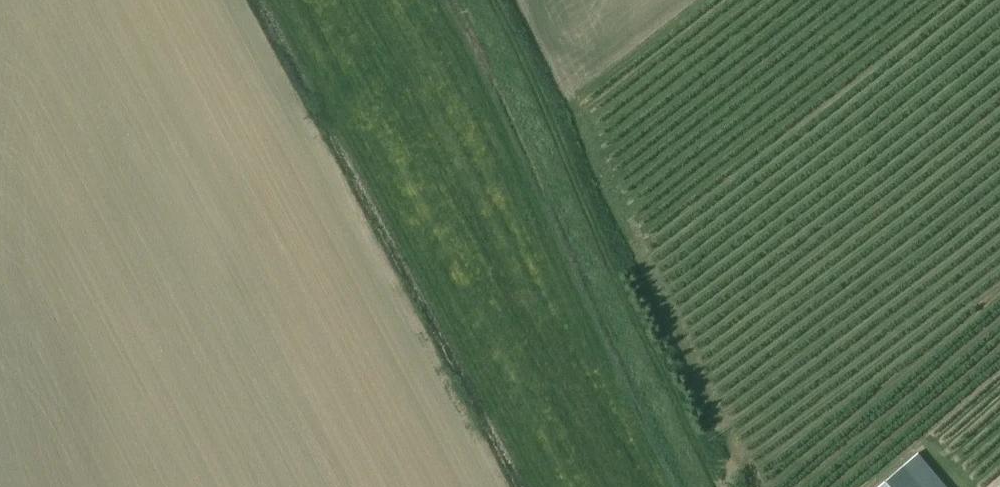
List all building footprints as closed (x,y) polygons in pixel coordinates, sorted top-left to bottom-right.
[(878,486),(947,486),(918,453),(878,486)]
